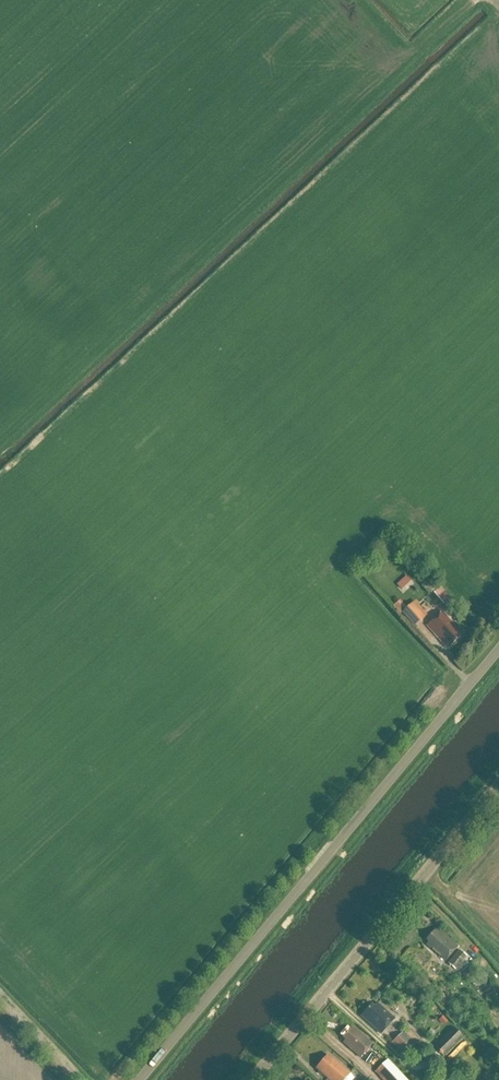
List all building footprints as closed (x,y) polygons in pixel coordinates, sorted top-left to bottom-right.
[(407,577),(397,586),(402,591),(411,583),(407,577)] [(449,611),(452,608),(456,605),(433,577),(422,586),(429,594),(432,591),(444,605),(449,611)] [(400,615),(402,613),(405,611),(407,609),(400,601),(393,607),(400,615)] [(402,613),(402,614),(415,628),(428,617),(415,602),(407,609),(405,611),(402,613)] [(458,637),(463,632),(455,624),(453,626),(442,613),(438,617),(435,614),(431,617),(434,621),(427,627),(447,650),(459,638),(458,637)] [(445,962),(458,948),(444,936),(444,937),(435,930),(426,941),(429,943),(426,946),(445,962)] [(466,957),(459,951),(448,964),(455,970),(466,957)] [(381,1035),(394,1020),(377,1005),(374,1009),(372,1006),(362,1017),(381,1035)] [(404,1056),(421,1040),(409,1027),(392,1043),(404,1056)] [(361,1058),(372,1045),(352,1028),(343,1038),(346,1040),(343,1043),(361,1058)] [(444,1058),(464,1039),(453,1028),(434,1048),(444,1058)] [(350,1075),(328,1056),(316,1070),(328,1079),(346,1079),(350,1075)] [(387,1061),(375,1073),(382,1079),(405,1079),(387,1061)]
